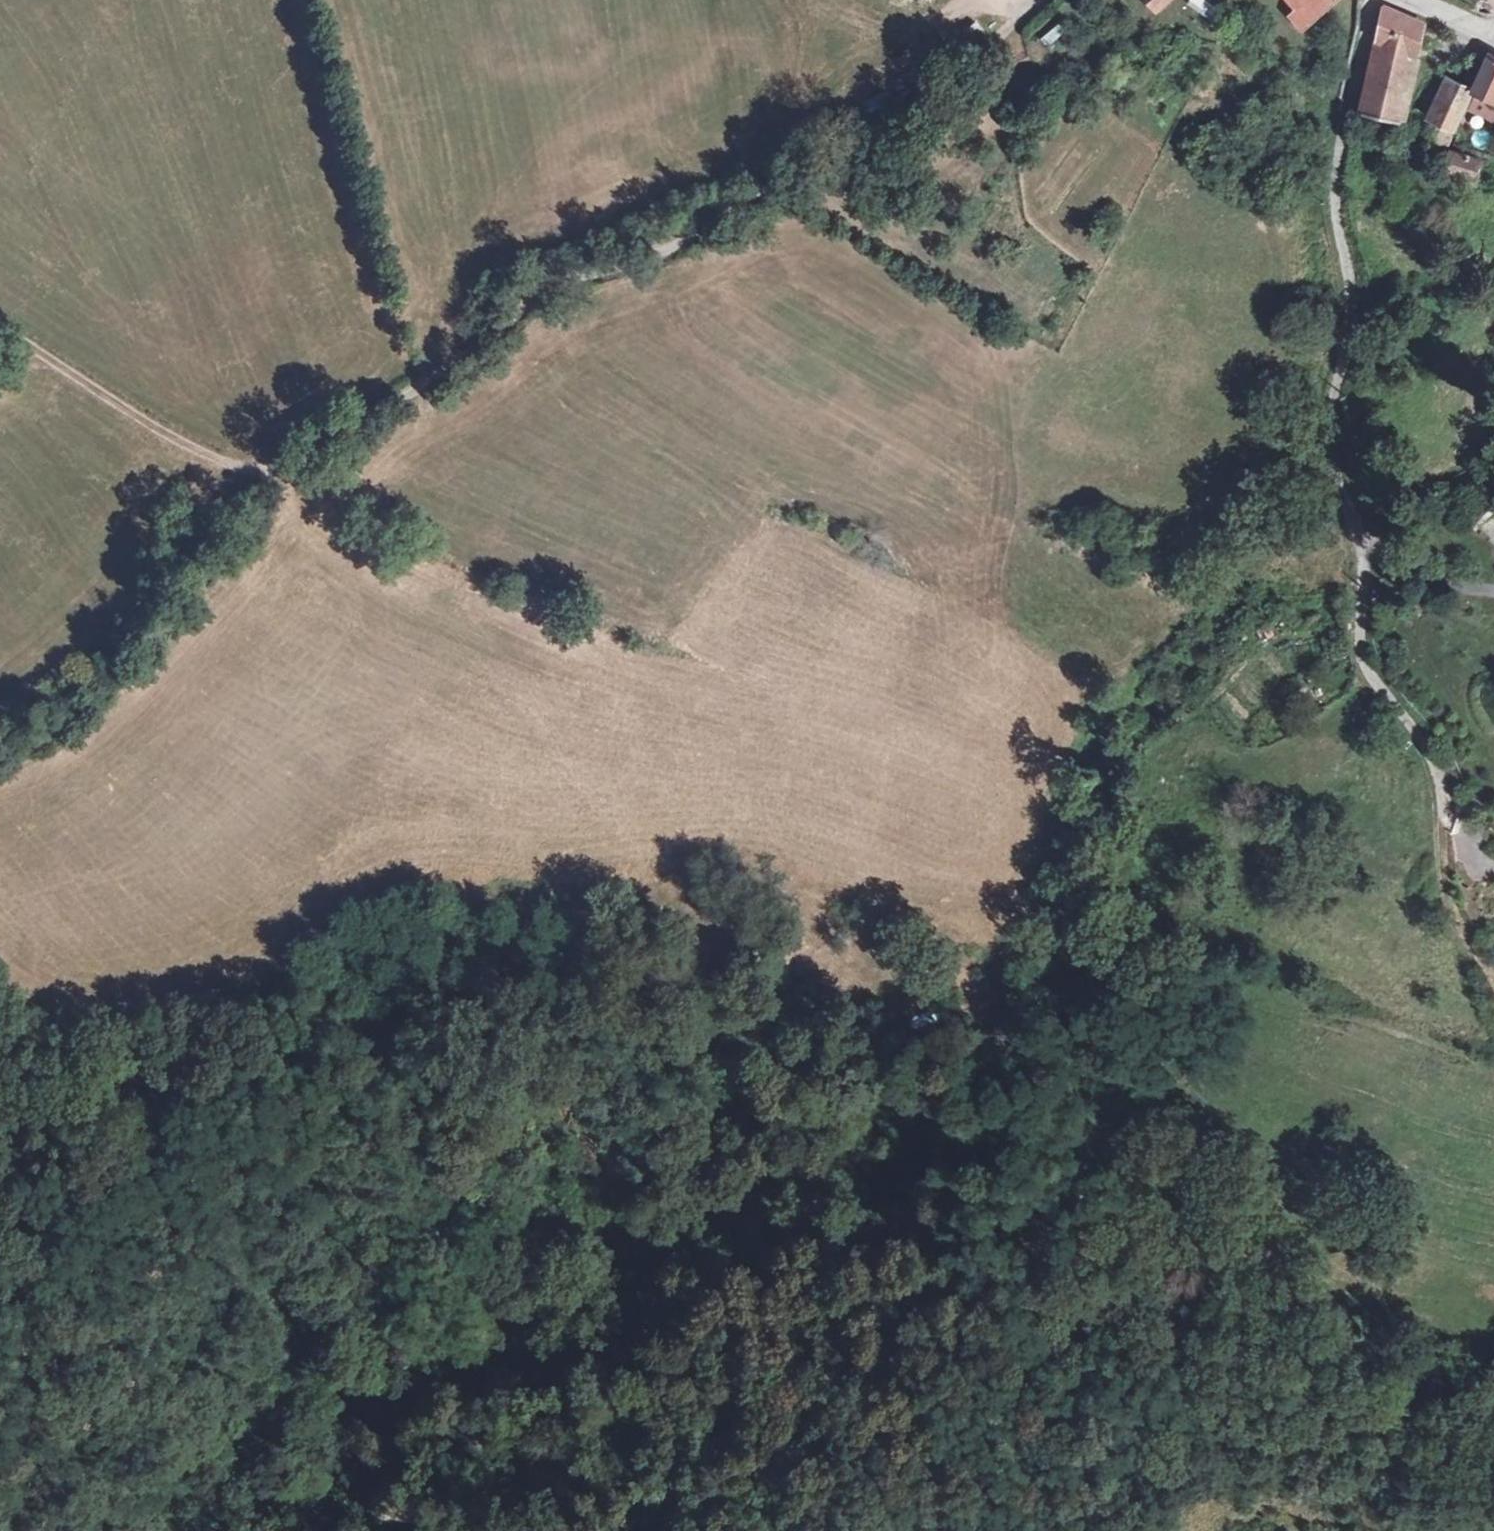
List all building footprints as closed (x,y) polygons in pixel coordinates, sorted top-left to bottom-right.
[(1152,3),(1158,9),(1168,0),(1152,0),(1152,3)] [(1187,7),(1213,16),(1217,3),(1208,0),(1190,0),(1187,7)] [(1304,5),(1290,15),(1303,28),(1334,0),(1300,0),(1304,5)] [(1416,51),(1421,23),(1385,7),(1380,35),(1416,51)] [(1375,61),(1413,72),(1416,51),(1380,35),(1375,61)] [(1492,54),(1475,90),(1474,92),(1477,93),(1470,107),(1493,118),(1493,56),(1492,54)] [(1362,114),(1402,123),(1413,72),(1375,61),(1362,114)] [(1474,90),(1449,79),(1432,120),(1441,124),(1433,140),(1447,146),(1474,90)] [(1477,181),(1483,161),(1454,152),(1448,172),(1477,181)]
